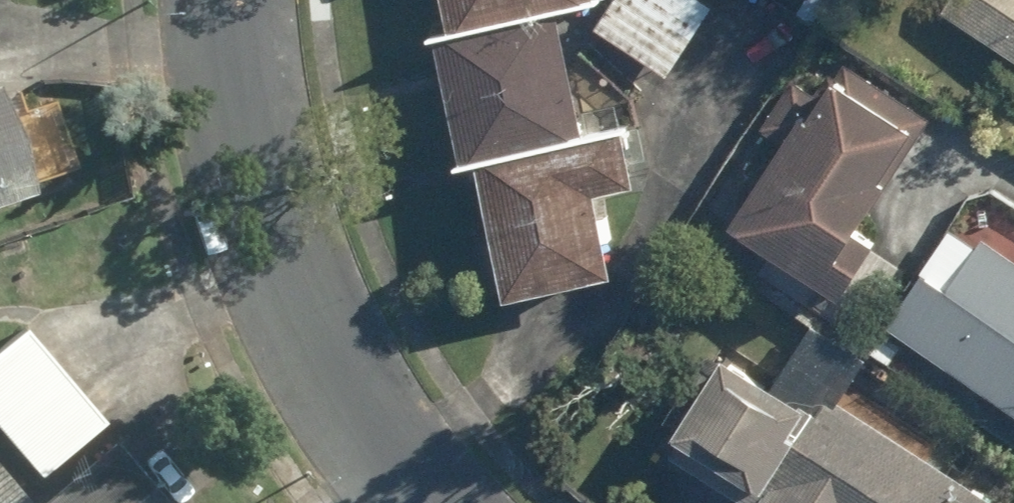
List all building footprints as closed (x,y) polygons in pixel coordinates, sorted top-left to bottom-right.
[(455,31),(598,0),(448,0),(455,31)] [(672,77),(718,8),(707,0),(620,0),(600,30),(672,77)] [(441,43),(466,162),(589,136),(564,17),(441,43)] [(736,230),(848,302),(884,246),(864,233),(893,188),(887,185),(919,136),(924,139),(936,121),(849,66),(840,81),(834,77),(822,96),(797,81),(765,131),(789,147),(736,230)] [(39,192),(4,87),(0,89),(0,205),(39,192)] [(483,168),(512,303),(618,281),(600,197),(641,189),(630,137),(483,168)] [(984,242),(980,249),(955,232),(925,274),(927,275),(892,327),(1013,410),(1013,262),(984,242)] [(844,404),(872,360),(817,325),(776,389),(729,359),(668,455),(743,502),(999,502),(844,404)] [(0,366),(0,428),(42,475),(106,418),(33,336),(0,366)] [(112,443),(41,502),(164,502),(112,443)]
